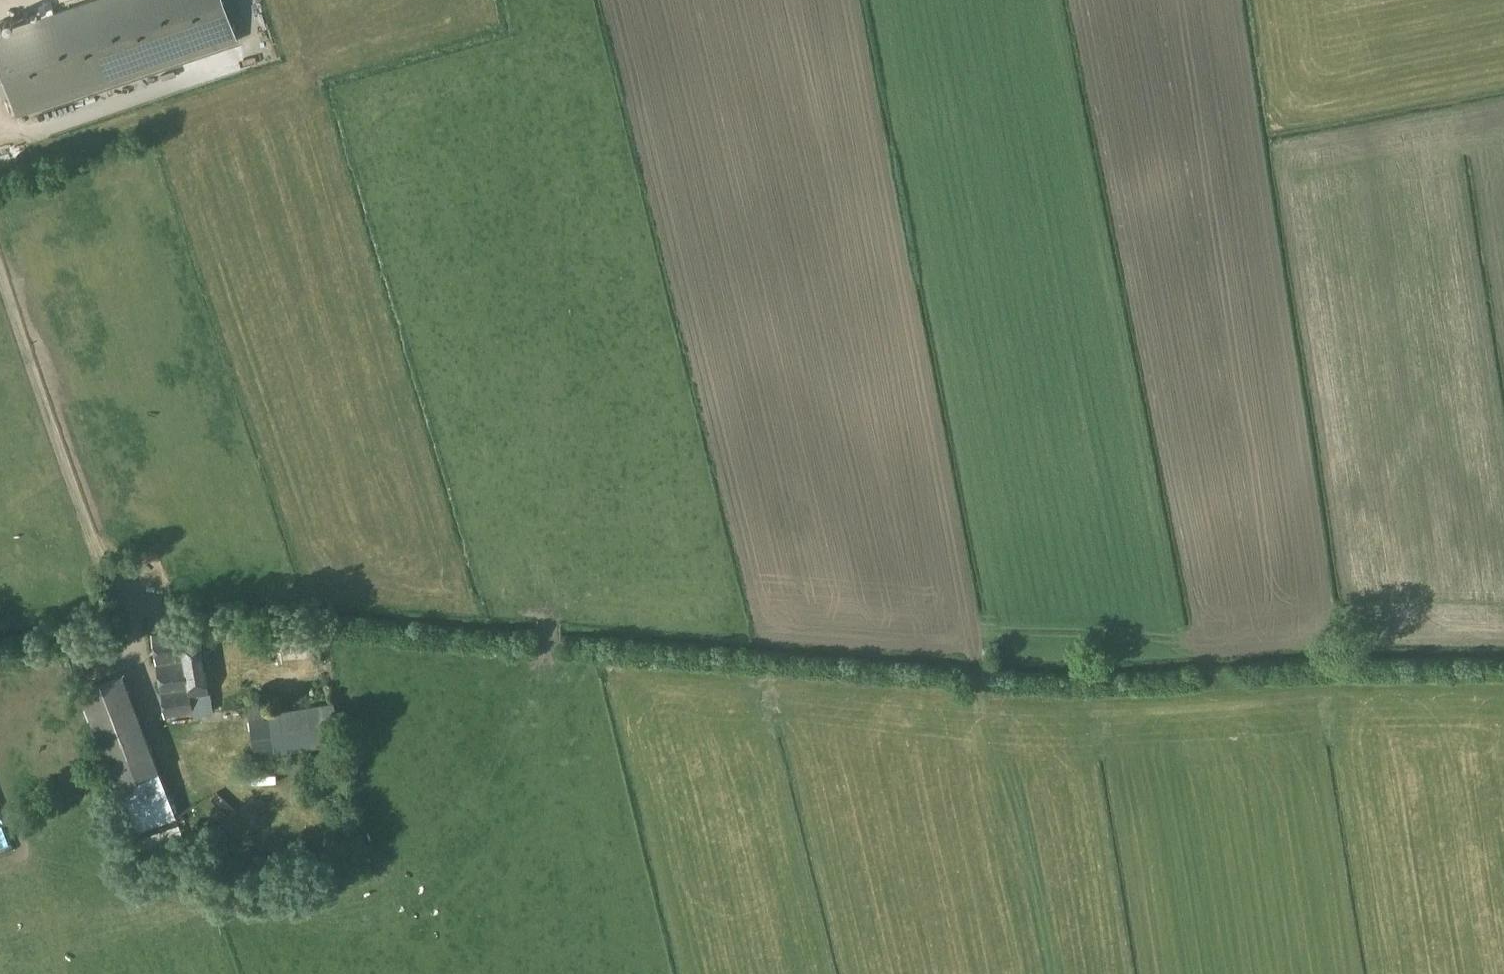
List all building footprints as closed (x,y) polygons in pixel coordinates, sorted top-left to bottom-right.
[(237,41),(224,0),(93,0),(0,32),(0,65),(17,116),(237,41)] [(269,662),(298,661),(297,630),(268,631),(269,662)] [(180,632),(152,636),(157,666),(185,662),(181,636),(180,632)] [(185,662),(157,666),(161,695),(190,690),(190,696),(208,693),(199,633),(181,636),(185,662)] [(122,675),(81,690),(135,831),(176,816),(122,675)] [(190,690),(161,695),(165,717),(193,713),(211,710),(208,693),(190,696),(190,690)] [(334,701),(249,715),(256,756),(341,742),(334,701)]
